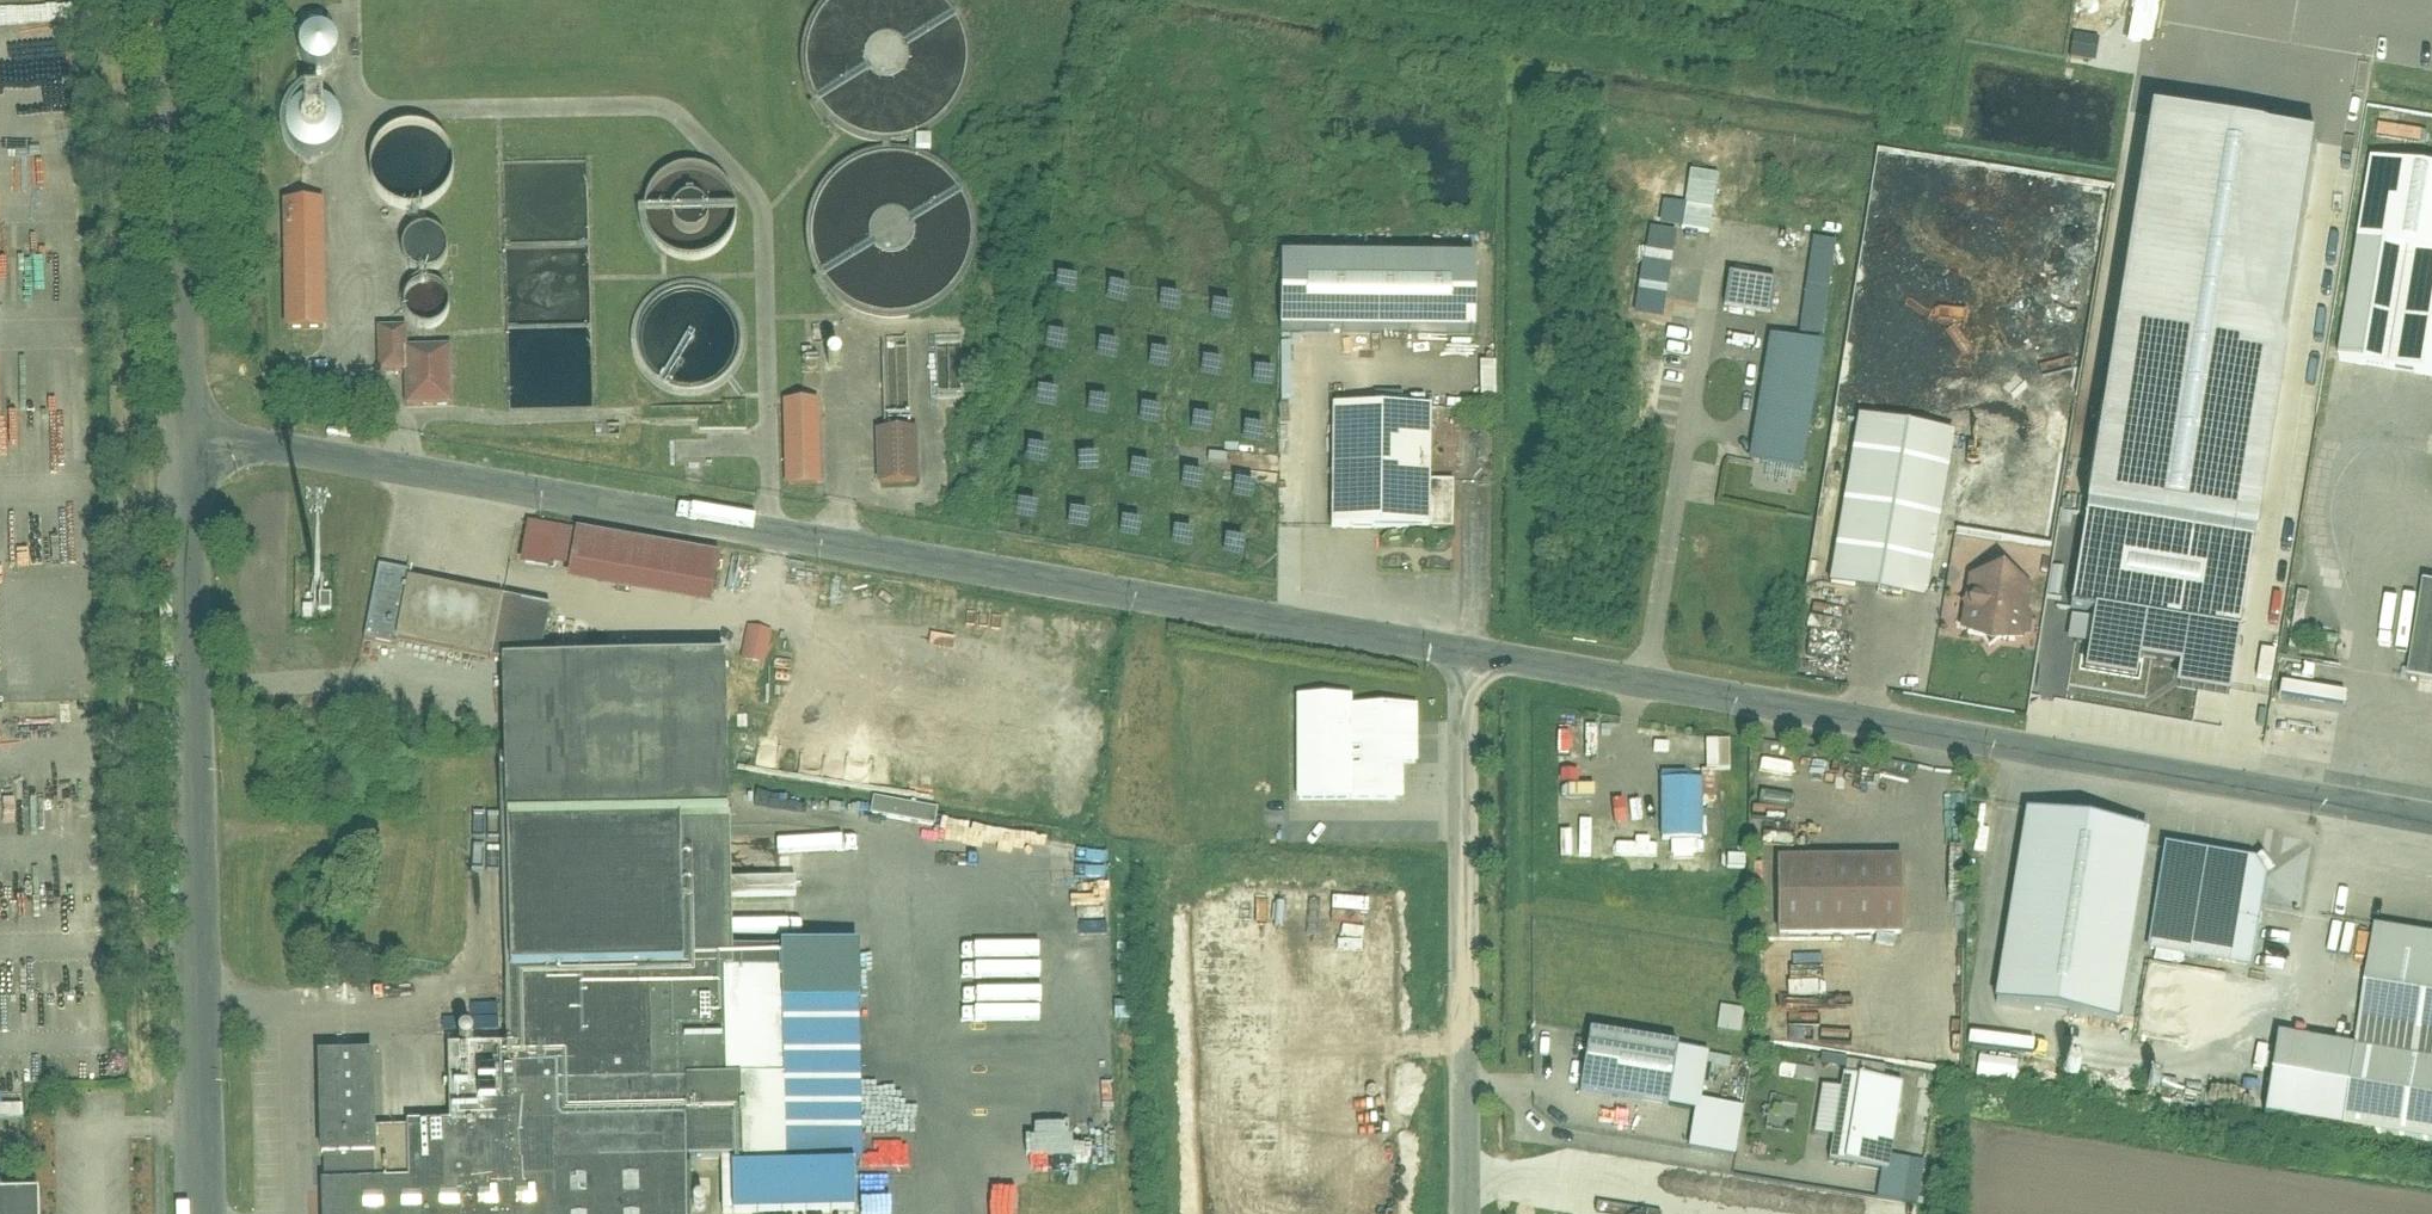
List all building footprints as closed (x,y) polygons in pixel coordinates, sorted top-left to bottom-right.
[(2073,60),(2100,64),(2104,39),(2077,34),(2073,60)] [(2340,363),(2431,378),(2431,166),(2373,157),(2340,363)] [(1690,204),(1684,228),(1713,235),(1719,211),(1690,204)] [(319,207),(284,208),(286,337),(321,336),(319,207)] [(1644,297),(1674,299),(1679,231),(1649,229),(1644,297)] [(1277,335),(1467,337),(1468,272),(1278,270),(1277,311),(1277,335)] [(1727,280),(1721,313),(1766,321),(1772,288),(1727,280)] [(375,381),(402,380),(401,355),(403,355),(403,334),(374,335),(375,381)] [(1824,352),(1771,342),(1749,461),(1802,470),(1824,352)] [(403,355),(401,355),(402,380),(403,414),(449,413),(447,354),(403,355)] [(817,403),(787,403),(788,483),(819,483),(817,403)] [(2220,432),(2102,413),(2069,623),(2091,626),(2082,679),(2132,687),(2134,673),(2161,677),(2167,634),(2237,644),(2252,551),(2202,543),(2220,432)] [(1426,417),(1331,416),(1330,536),(1450,538),(1450,492),(1425,491),(1426,417)] [(1936,435),(1861,422),(1831,589),(1906,602),(1936,435)] [(916,433),(880,434),(881,483),(917,482),(916,433)] [(2030,520),(2026,545),(2051,549),(2055,524),(2030,520)] [(714,565),(526,529),(518,574),(543,578),(544,573),(567,577),(564,592),(704,619),(714,565)] [(407,578),(378,572),(362,646),(393,653),(394,648),(487,666),(486,669),(497,671),(536,670),(548,616),(405,586),(407,578)] [(2036,591),(1974,581),(1966,634),(2027,644),(2036,591)] [(2409,675),(2431,679),(2431,582),(2425,581),(2409,675)] [(768,636),(746,630),(738,665),(759,670),(768,636)] [(684,1167),(720,1166),(722,1213),(852,1213),(851,1172),(858,1172),(853,951),(729,954),(722,666),(536,670),(497,671),(507,1054),(447,1056),(448,1130),(405,1131),(405,1134),(372,1135),(370,1062),(315,1063),(318,1163),(323,1163),(324,1192),(320,1192),(320,1213),(685,1213),(684,1167)] [(1293,705),(1293,807),(1398,808),(1399,770),(1413,770),(1413,715),(1348,715),(1348,705),(1293,705)] [(1808,853),(1807,789),(1785,789),(1786,853),(1808,853)] [(1698,790),(1660,790),(1660,842),(1698,842),(1698,790)] [(877,802),(876,820),(941,824),(942,806),(877,802)] [(2146,837),(2028,818),(1998,1001),(2116,1021),(2128,949),(2144,848),(2146,837)] [(2251,866),(2144,848),(2128,949),(2251,970),(2265,885),(2251,866)] [(1898,871),(1775,871),(1775,941),(1898,941),(1898,871)] [(2381,933),(2362,1055),(2277,1041),(2265,1116),(2431,1143),(2431,941),(2381,933)] [(1718,1014),(1715,1036),(1738,1040),(1741,1017),(1718,1014)] [(1674,1059),(1588,1044),(1578,1099),(1665,1114),(1674,1059)] [(2020,1083),(2022,1063),(1982,1057),(1979,1077),(2020,1083)] [(1705,1064),(1674,1059),(1665,1114),(1696,1119),(1705,1064)] [(1846,1069),(1843,1085),(1879,1092),(1882,1075),(1846,1069)] [(1779,1072),(1777,1082),(1809,1088),(1811,1078),(1779,1072)] [(1832,1145),(1828,1168),(1881,1177),(1884,1178),(1886,1165),(1899,1095),(1879,1092),(1843,1085),(1840,1099),(1832,1145)] [(1812,1142),(1832,1145),(1840,1099),(1821,1096),(1812,1142)] [(1080,1170),(1081,1129),(1039,1128),(1038,1159),(1025,1159),(1024,1170),(1080,1170)] [(1920,1170),(1886,1165),(1884,1178),(1881,1177),(1876,1203),(1914,1209),(1920,1170)]
